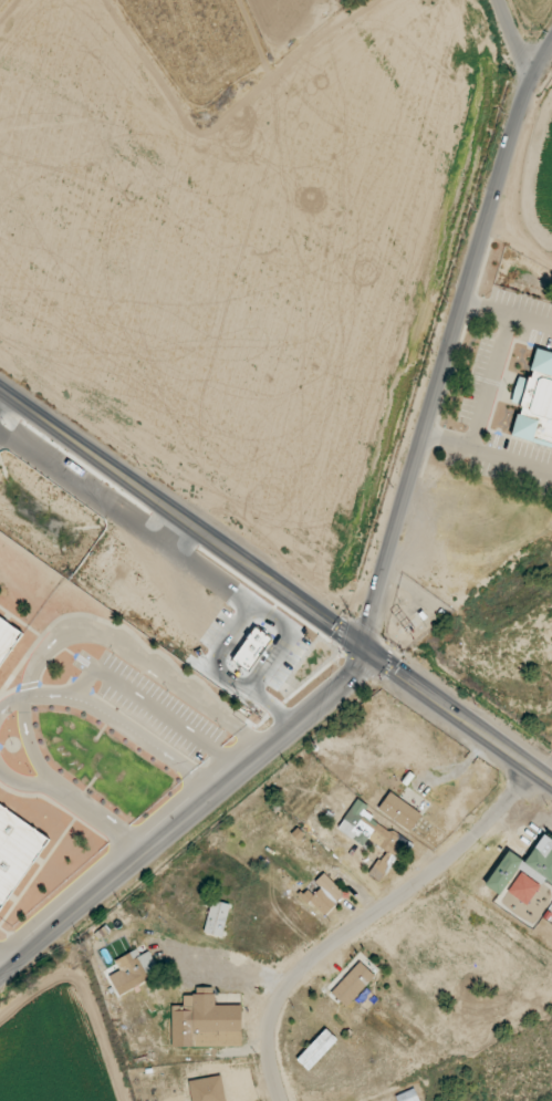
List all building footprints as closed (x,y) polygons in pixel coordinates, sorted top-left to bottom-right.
[(242,583),(315,634),(261,710),(187,661),(242,583)] [(22,630),(0,616),(0,665),(22,630)] [(378,809),(411,832),(422,815),(390,792),(378,809)] [(337,828),(366,849),(371,842),(385,851),(369,874),(380,881),(407,843),(364,813),(369,807),(358,799),(337,828)] [(50,836),(0,804),(0,910),(2,912),(50,836)] [(542,835),(526,862),(507,851),(486,886),(501,895),(517,869),(542,884),(544,881),(551,885),(551,841),(542,835)] [(527,905),(541,886),(522,872),(508,892),(527,905)] [(318,885),(306,897),(324,915),(345,895),(324,873),(315,882),(318,885)] [(223,938),(231,905),(212,900),(204,933),(223,938)] [(159,975),(147,952),(140,955),(137,949),(115,960),(123,977),(112,983),(119,996),(159,975)] [(375,976),(360,961),(331,992),(346,1007),(375,976)] [(172,1047),(242,1047),(242,1005),(214,1005),(215,988),(196,988),(196,995),(183,995),(183,1006),(172,1006),(172,1047)] [(297,1060),(309,1071),(337,1040),(326,1029),(297,1060)] [(193,1100),(225,1100),(222,1076),(190,1080),(193,1100)]
